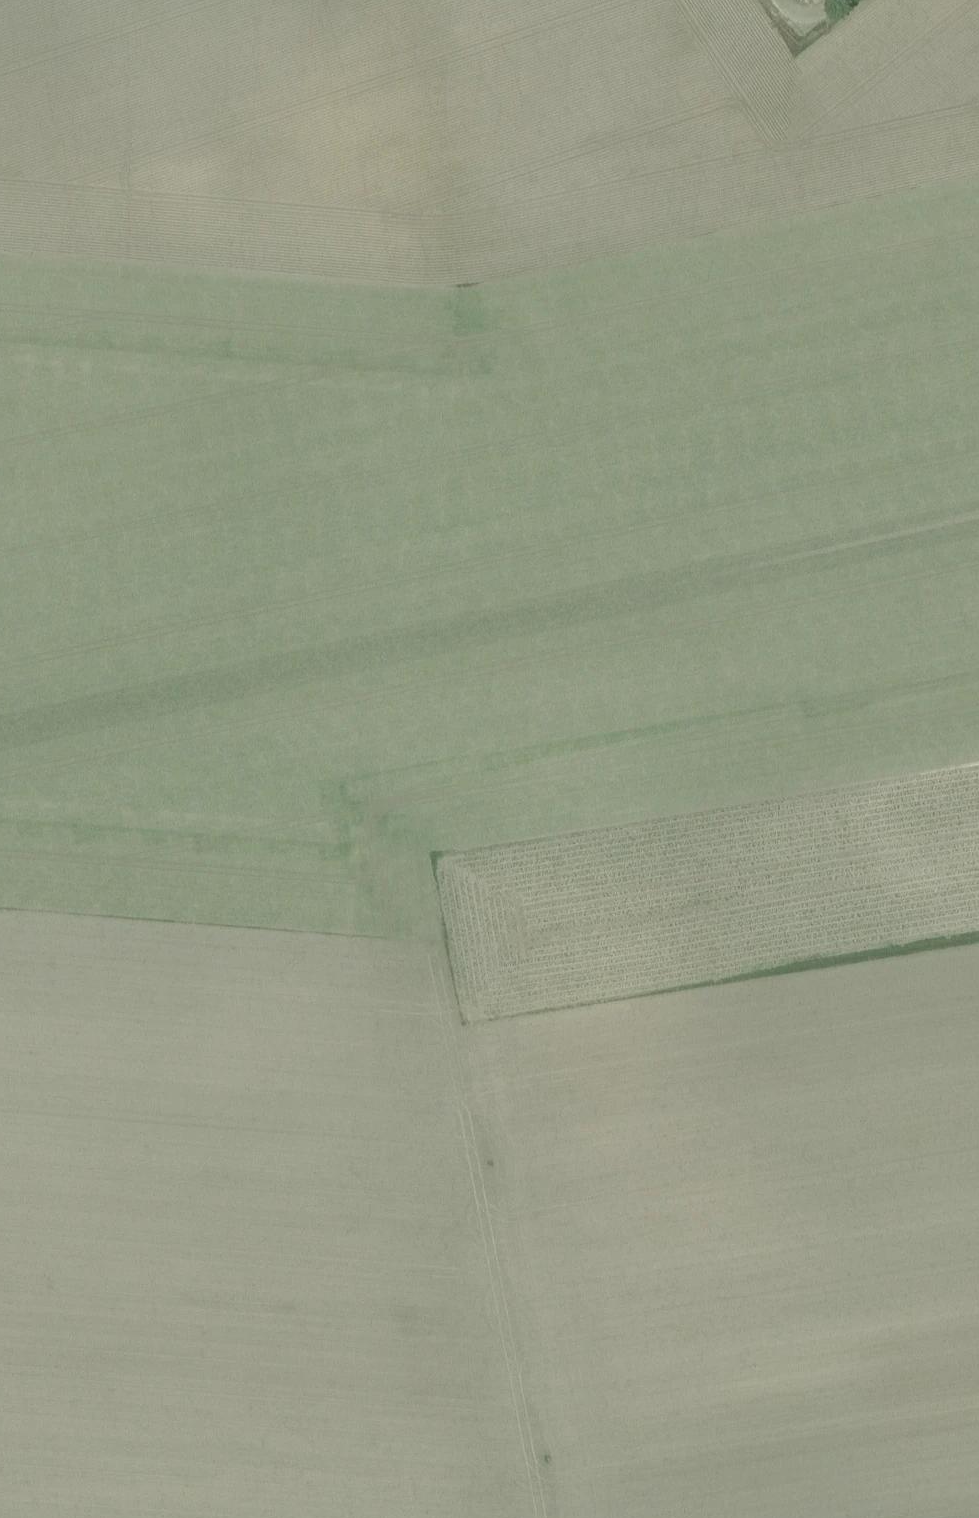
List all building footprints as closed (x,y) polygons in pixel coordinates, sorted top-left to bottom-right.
[(978,913),(978,792),(913,802),(926,891),(963,886),(967,915),(978,913)]
